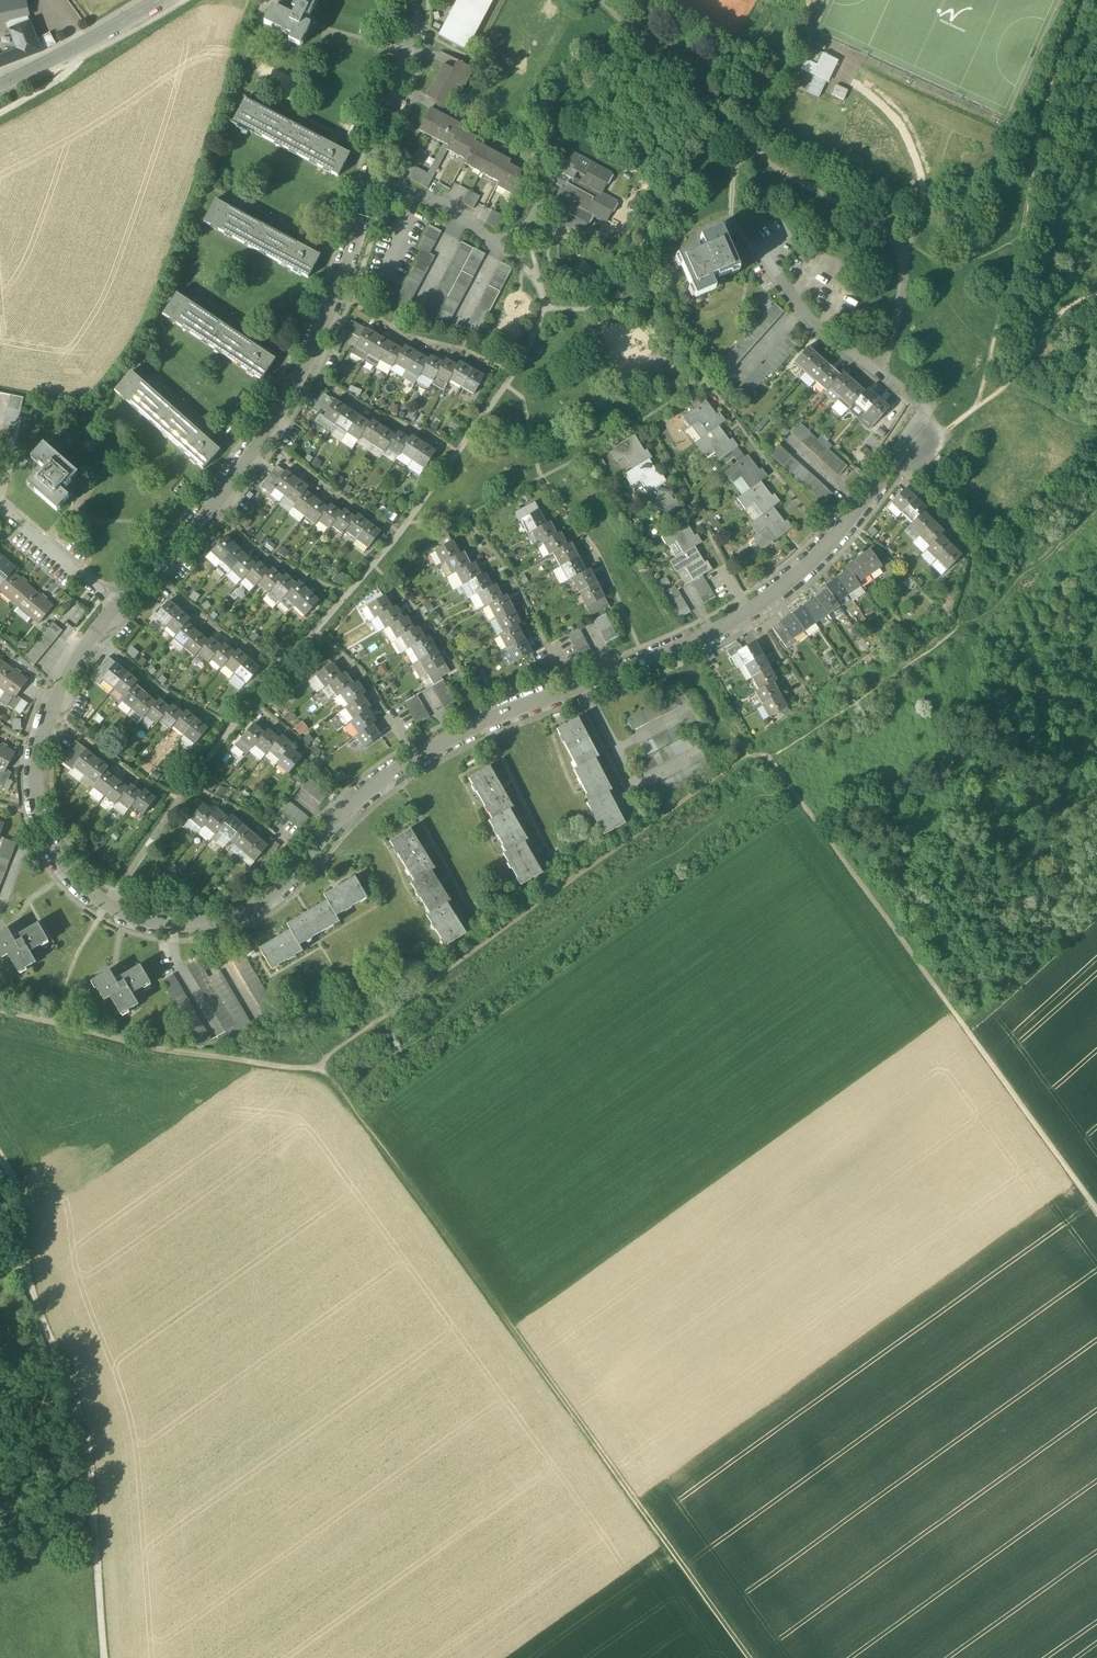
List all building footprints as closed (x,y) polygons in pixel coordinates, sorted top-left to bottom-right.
[(5,22),(27,16),(29,16),(26,0),(0,0),(0,23),(5,22)] [(300,47),(310,26),(310,25),(302,22),(305,16),(309,18),(309,17),(318,0),(296,0),(292,9),(295,11),(292,17),(272,7),(264,24),(291,36),(288,41),(300,47)] [(466,49),(491,0),(459,0),(440,35),(466,49)] [(8,31),(30,22),(27,16),(5,22),(6,24),(8,31)] [(314,20),(309,17),(309,18),(305,16),(302,22),(310,25),(310,26),(311,26),(311,27),(312,27),(316,20),(314,19),(314,20)] [(37,40),(30,22),(8,31),(9,33),(10,32),(17,50),(0,57),(0,68),(41,52),(37,40)] [(37,40),(41,52),(56,44),(49,33),(37,40)] [(811,49),(805,61),(816,66),(822,55),(811,49)] [(817,67),(805,62),(800,71),(827,84),(838,62),(823,55),(817,67)] [(823,55),(822,55),(816,66),(805,61),(805,62),(817,67),(823,55)] [(436,102),(446,107),(453,93),(459,96),(474,69),(457,61),(453,69),(443,64),(426,96),(436,102)] [(814,76),(806,93),(818,98),(826,82),(814,76)] [(835,86),(833,91),(845,96),(847,92),(835,86)] [(833,91),(831,96),(843,101),(845,96),(833,91)] [(233,122),(337,176),(342,167),(344,163),(349,154),(245,100),(240,109),(241,109),(238,113),(233,122)] [(432,109),(442,114),(446,107),(436,102),(432,109)] [(443,144),(449,147),(459,128),(461,125),(442,114),(432,109),(430,108),(423,122),(418,131),(443,144)] [(447,151),(464,160),(475,142),(477,138),(459,128),(449,147),(447,150),(447,151)] [(462,164),(498,182),(509,164),(511,160),(475,142),(464,160),(462,164)] [(421,185),(427,188),(447,151),(447,150),(449,147),(443,144),(427,174),(421,185)] [(583,176),(590,162),(573,153),(556,185),(561,188),(564,182),(566,183),(570,176),(574,178),(576,173),(583,176)] [(572,231),(579,235),(585,223),(589,225),(593,218),(603,223),(610,211),(613,213),(618,204),(611,200),(611,198),(602,193),(601,195),(599,194),(600,192),(604,183),(608,185),(613,176),(606,172),(606,171),(590,162),(583,176),(580,181),(574,178),(570,176),(566,183),(564,182),(561,188),(556,197),(570,205),(566,212),(564,211),(558,223),(572,230),(572,231)] [(522,171),(509,164),(498,182),(496,186),(514,196),(522,182),(517,180),(522,171)] [(409,179),(421,185),(427,174),(415,167),(409,179)] [(454,184),(450,198),(461,201),(465,188),(454,184)] [(461,203),(473,209),(480,197),(471,192),(468,190),(461,203)] [(204,222),(308,278),(312,269),(312,268),(314,264),(315,265),(319,256),(216,200),(211,209),(209,214),(204,222)] [(485,223),(497,229),(503,216),(492,210),(485,223)] [(429,225),(441,231),(444,225),(433,219),(429,225)] [(429,225),(426,231),(438,237),(441,231),(429,225)] [(677,257),(695,298),(715,290),(710,279),(716,276),(718,279),(729,274),(729,273),(738,269),(721,230),(712,234),(711,234),(700,239),(703,246),(697,249),(696,249),(677,257)] [(435,243),(438,237),(426,231),(423,237),(435,243)] [(432,248),(435,243),(423,237),(420,242),(432,248)] [(429,254),(432,248),(420,242),(417,248),(422,251),(422,250),(429,254)] [(462,243),(458,248),(470,255),(471,254),(473,249),(462,243)] [(467,260),(470,255),(458,248),(456,254),(467,260)] [(473,249),(471,254),(482,260),(485,254),(474,248),(473,249)] [(434,256),(429,254),(422,250),(422,251),(419,256),(431,262),(434,256)] [(464,265),(467,260),(456,254),(453,259),(464,266),(464,265)] [(470,255),(467,260),(479,266),(482,260),(471,254),(470,255)] [(428,267),(431,262),(419,256),(416,261),(428,267)] [(453,259),(450,265),(461,271),(464,266),(453,259)] [(467,260),(464,265),(476,272),(479,266),(467,260)] [(425,273),(428,267),(416,261),(413,267),(425,273)] [(501,262),(497,268),(509,274),(512,268),(501,262)] [(450,265),(447,271),(458,277),(461,271),(450,265)] [(473,277),(476,272),(464,265),(464,266),(461,271),(473,277)] [(422,278),(425,273),(413,267),(410,272),(422,278)] [(506,280),(509,274),(497,268),(494,274),(506,280)] [(455,283),(458,277),(447,271),(444,276),(455,283)] [(461,271),(458,277),(470,283),(473,277),(461,271)] [(419,284),(422,278),(410,272),(408,278),(419,284)] [(503,286),(506,280),(494,274),(491,280),(503,286)] [(452,288),(455,283),(444,276),(441,282),(452,288)] [(458,277),(455,283),(467,289),(470,283),(458,277)] [(416,289),(419,284),(408,278),(405,283),(416,289)] [(500,292),(503,286),(491,280),(488,285),(500,292)] [(449,294),(452,288),(441,282),(438,287),(449,294)] [(413,295),(416,289),(405,283),(402,289),(413,295)] [(455,283),(452,288),(464,294),(467,289),(455,283)] [(488,285),(485,291),(497,297),(500,292),(488,285)] [(447,299),(449,294),(438,287),(435,293),(447,299)] [(452,288),(449,294),(461,300),(464,294),(452,288)] [(410,300),(413,295),(402,289),(399,294),(410,300)] [(485,291),(482,297),(494,303),(497,297),(485,291)] [(444,304),(447,299),(435,293),(432,298),(444,304)] [(163,315),(261,380),(275,359),(177,294),(163,315)] [(407,306),(410,300),(399,294),(396,300),(407,306)] [(449,294),(447,299),(458,305),(461,300),(449,294)] [(482,297),(479,302),(491,308),(494,303),(482,297)] [(441,310),(444,304),(432,298),(429,304),(441,310)] [(447,299),(444,304),(455,311),(458,305),(447,299)] [(479,302),(477,308),(488,314),(491,308),(479,302)] [(438,315),(441,310),(429,304),(426,309),(438,315)] [(444,304),(441,310),(452,316),(455,311),(444,304)] [(774,304),(770,309),(779,317),(784,312),(774,304)] [(477,308),(474,313),(485,319),(488,314),(477,308)] [(435,321),(438,315),(426,309),(423,315),(435,321)] [(770,309),(765,314),(775,322),(779,317),(770,309)] [(441,310),(438,315),(449,322),(452,316),(441,310)] [(474,313),(471,319),(482,325),(485,319),(474,313)] [(765,314),(761,319),(770,327),(775,322),(765,314)] [(432,327),(435,321),(423,315),(420,321),(432,327)] [(446,327),(449,322),(438,315),(435,321),(446,327)] [(471,319),(468,324),(479,330),(482,325),(471,319)] [(761,319),(757,323),(766,332),(770,327),(761,319)] [(354,335),(360,339),(365,329),(352,322),(346,331),(354,335)] [(636,366),(640,352),(633,348),(628,347),(627,344),(614,341),(621,339),(623,333),(617,329),(619,323),(603,327),(599,333),(601,338),(598,342),(604,341),(607,336),(615,338),(613,341),(614,343),(607,345),(602,344),(603,350),(612,352),(614,359),(615,360),(618,370),(623,363),(624,370),(626,365),(628,371),(632,372),(636,366)] [(757,323),(752,328),(762,337),(766,332),(757,323)] [(476,336),(479,330),(468,324),(465,330),(472,334),(476,336)] [(752,328),(748,333),(757,342),(762,337),(752,328)] [(360,339),(355,347),(368,354),(378,336),(365,329),(360,339)] [(748,333),(743,338),(753,347),(757,342),(748,333)] [(331,348),(337,351),(345,339),(339,335),(331,348)] [(350,344),(355,347),(360,339),(354,335),(350,344)] [(378,336),(368,354),(380,361),(390,343),(378,336)] [(743,338),(739,343),(749,351),(753,347),(743,338)] [(787,338),(762,366),(769,373),(772,375),(797,347),(787,338)] [(392,368),(394,364),(402,350),(390,343),(380,361),(392,368)] [(739,343),(735,348),(744,356),(749,351),(739,343)] [(394,364),(406,371),(416,353),(404,346),(402,350),(394,364)] [(366,358),(368,354),(355,347),(351,353),(359,358),(360,355),(366,358)] [(794,362),(805,372),(818,357),(807,347),(794,362)] [(735,348),(730,353),(740,361),(744,356),(735,348)] [(418,378),(421,374),(428,360),(416,353),(406,371),(418,378)] [(730,353),(726,358),(736,366),(740,361),(730,353)] [(376,367),(380,361),(368,354),(366,358),(364,361),(376,368),(376,367)] [(433,381),(435,377),(443,363),(431,356),(428,360),(421,374),(432,381),(433,381)] [(805,372),(815,382),(829,367),(818,357),(805,372)] [(726,358),(722,362),(731,371),(736,366),(726,358)] [(447,384),(449,380),(457,366),(445,360),(443,363),(435,377),(447,384)] [(392,368),(380,361),(376,367),(388,374),(392,368)] [(722,362),(717,367),(727,376),(731,371),(722,362)] [(449,380),(461,387),(471,369),(459,363),(457,366),(449,380)] [(744,401),(769,373),(762,366),(760,364),(734,392),(744,401)] [(723,381),(727,376),(717,367),(713,372),(723,381)] [(815,382),(826,391),(829,388),(839,376),(829,367),(815,382)] [(484,377),(471,369),(461,387),(474,394),(484,377)] [(418,378),(406,371),(402,378),(414,385),(416,382),(418,378)] [(115,391),(203,469),(219,450),(131,372),(115,391)] [(815,382),(805,372),(798,379),(809,389),(815,382)] [(345,378),(338,373),(334,379),(341,384),(345,378)] [(839,376),(829,388),(840,398),(853,383),(842,373),(839,376)] [(418,378),(416,382),(428,388),(432,381),(421,374),(418,378)] [(443,391),(447,384),(435,377),(433,381),(431,384),(443,391)] [(853,383),(840,398),(850,407),(853,404),(864,392),(853,383)] [(362,391),(350,386),(348,391),(360,396),(362,391)] [(834,404),(840,398),(829,388),(826,391),(823,394),(834,404)] [(853,404),(864,414),(878,399),(867,389),(864,392),(853,404)] [(333,403),(330,401),(330,400),(330,399),(330,398),(329,398),(323,394),(312,410),(317,413),(320,409),(326,412),(333,403)] [(22,405),(23,398),(10,396),(9,402),(22,405)] [(694,409),(701,404),(696,398),(690,403),(694,409)] [(847,411),(850,407),(840,398),(834,404),(845,413),(847,411)] [(387,406),(383,399),(377,402),(380,409),(387,406)] [(889,408),(878,399),(864,414),(875,424),(889,408)] [(323,417),(335,425),(346,408),(334,400),(333,403),(326,412),(323,417)] [(695,432),(701,440),(718,427),(724,421),(719,414),(716,416),(712,410),(710,412),(705,405),(707,404),(705,401),(701,404),(694,409),(682,418),(690,429),(691,428),(695,432)] [(20,412),(22,405),(9,402),(8,409),(20,412)] [(850,407),(847,411),(858,420),(864,414),(853,404),(850,407)] [(398,405),(390,405),(390,414),(397,415),(398,405)] [(335,425),(347,433),(358,416),(346,408),(335,425)] [(19,418),(20,412),(8,409),(6,415),(19,418)] [(771,418),(767,414),(754,430),(758,433),(771,418)] [(864,414),(858,420),(857,421),(868,431),(875,424),(864,414)] [(18,425),(19,418),(6,415),(5,422),(18,425)] [(331,432),(335,425),(323,417),(320,415),(315,422),(330,432),(331,432)] [(358,441),(361,437),(370,424),(358,416),(347,433),(358,441)] [(361,437),(372,445),(384,428),(372,420),(370,424),(361,437)] [(16,431),(18,425),(5,422),(3,428),(16,431)] [(801,443),(809,433),(798,423),(789,433),(801,443)] [(335,425),(331,432),(342,440),(347,433),(335,425)] [(720,429),(718,427),(701,440),(695,444),(703,455),(711,448),(714,452),(720,460),(730,453),(737,447),(732,440),(729,442),(725,436),(723,437),(718,431),(720,429)] [(887,433),(880,427),(875,433),(882,439),(887,433)] [(15,438),(16,431),(3,428),(2,435),(15,438)] [(384,453),(386,449),(395,436),(384,428),(372,445),(384,453)] [(398,457),(400,453),(409,440),(398,432),(395,436),(386,449),(398,457)] [(347,433),(342,440),(340,443),(352,450),(356,444),(358,441),(347,433)] [(814,438),(809,433),(801,443),(806,447),(814,438)] [(14,444),(15,438),(2,435),(1,442),(14,444)] [(400,453),(412,461),(423,444),(412,436),(409,440),(400,453)] [(625,457),(633,470),(649,460),(651,459),(647,451),(644,452),(640,446),(638,447),(634,440),(636,439),(634,436),(610,451),(616,462),(625,457)] [(358,441),(356,444),(368,451),(372,445),(361,437),(358,441)] [(819,442),(814,438),(806,447),(810,451),(819,442)] [(823,438),(819,442),(823,446),(828,450),(830,452),(833,448),(823,438)] [(14,444),(1,442),(0,445),(0,448),(12,451),(14,444)] [(819,442),(810,451),(815,455),(823,446),(819,442)] [(435,452),(423,444),(412,461),(424,469),(435,452)] [(372,445),(368,451),(379,459),(382,456),(384,453),(372,445)] [(769,455),(782,466),(790,457),(788,455),(777,445),(769,455)] [(28,486),(57,512),(69,498),(60,490),(63,486),(66,489),(78,475),(44,446),(32,459),(45,471),(42,475),(39,473),(28,486)] [(828,450),(823,446),(815,455),(820,460),(828,450)] [(741,452),(737,447),(730,453),(734,458),(741,452)] [(711,448),(703,455),(705,458),(714,452),(711,448)] [(384,453),(382,456),(393,463),(396,460),(398,457),(386,449),(384,453)] [(830,452),(828,450),(820,460),(824,464),(833,454),(830,452)] [(741,452),(734,458),(738,463),(745,458),(741,452)] [(398,457),(396,460),(408,467),(412,461),(400,453),(398,457)] [(837,459),(833,454),(824,464),(829,468),(837,459)] [(740,478),(749,490),(760,482),(767,477),(761,469),(759,471),(754,466),(752,467),(747,461),(749,459),(747,456),(745,458),(738,463),(724,474),(732,484),(740,478)] [(600,457),(592,461),(598,471),(606,466),(600,457)] [(782,466),(786,471),(795,461),(790,457),(782,466)] [(322,462),(315,458),(311,465),(318,469),(322,462)] [(842,463),(837,459),(829,468),(834,472),(842,463)] [(640,481),(647,494),(663,485),(666,483),(661,475),(658,477),(655,470),(653,472),(649,465),(651,463),(649,460),(633,470),(624,475),(631,486),(640,481)] [(412,461),(408,467),(407,468),(419,476),(424,469),(412,461)] [(786,471),(791,475),(799,466),(795,461),(786,471)] [(847,467),(842,463),(834,472),(838,476),(847,467)] [(271,474),(278,480),(284,472),(277,466),(271,474)] [(791,475),(796,479),(804,470),(799,466),(791,475)] [(838,476),(844,482),(853,472),(847,467),(838,476)] [(796,479),(800,483),(809,474),(804,470),(796,479)] [(275,489),(284,496),(297,480),(285,471),(284,472),(278,480),(273,487),(275,489)] [(271,495),(275,489),(273,487),(278,480),(271,474),(260,487),(261,488),(262,488),(263,489),(264,492),(266,491),(268,493),(271,495)] [(800,483),(805,487),(813,478),(809,474),(800,483)] [(345,479),(338,475),(334,482),(341,486),(345,479)] [(740,478),(732,484),(741,496),(749,490),(740,478)] [(805,487),(810,492),(818,482),(813,478),(805,487)] [(284,496),(296,504),(305,491),(308,488),(297,480),(284,496)] [(753,504),(762,516),(773,508),(779,503),(774,495),(771,497),(767,491),(765,493),(760,486),(762,485),(760,482),(749,490),(741,496),(737,500),(745,510),(753,504)] [(810,492),(814,496),(823,486),(818,482),(810,492)] [(665,488),(663,485),(647,494),(638,500),(645,511),(647,510),(654,505),(660,515),(662,518),(680,507),(676,499),(673,501),(669,495),(667,496),(663,489),(665,488)] [(814,496),(819,500),(827,491),(823,486),(814,496)] [(275,489),(271,495),(270,496),(279,503),(284,496),(275,489)] [(891,503),(901,514),(916,499),(905,489),(904,490),(891,503)] [(293,508),(304,516),(316,500),(305,491),(296,504),(293,508)] [(832,495),(827,491),(819,500),(824,504),(832,495)] [(528,492),(521,496),(525,503),(532,500),(528,492)] [(284,496),(279,503),(278,504),(289,513),(293,508),(296,504),(284,496)] [(901,514),(912,524),(923,512),(926,509),(916,499),(901,514)] [(315,525),(318,521),(327,509),(316,500),(304,516),(315,525)] [(519,523),(521,522),(521,521),(539,511),(534,503),(535,503),(514,514),(519,522),(519,523)] [(329,530),(331,526),(341,514),(330,505),(327,509),(318,521),(329,530)] [(652,519),(660,515),(654,505),(647,510),(652,519)] [(293,508),(289,513),(288,514),(299,523),(304,516),(293,508)] [(775,511),(773,508),(762,516),(749,526),(757,535),(756,536),(766,549),(792,528),(787,521),(784,523),(780,517),(778,519),(773,512),(775,511)] [(343,535),(345,531),(355,519),(344,510),(341,514),(331,526),(343,535)] [(539,511),(521,521),(521,522),(528,534),(532,532),(546,524),(539,511)] [(908,527),(919,537),(933,522),(923,512),(912,524),(908,527)] [(345,531),(356,540),(369,524),(357,515),(355,519),(345,531)] [(245,516),(239,523),(246,530),(253,523),(245,516)] [(721,526),(716,518),(709,522),(713,530),(721,526)] [(675,541),(683,554),(694,547),(702,543),(697,535),(694,536),(691,530),(689,532),(684,525),(686,523),(685,520),(660,535),(666,547),(668,546),(675,541)] [(550,522),(546,524),(532,532),(538,545),(542,543),(556,535),(550,522)] [(919,537),(929,547),(940,536),(943,533),(933,522),(919,537)] [(369,524),(356,540),(367,548),(368,548),(380,532),(369,524)] [(750,537),(755,533),(747,525),(743,529),(750,537)] [(872,527),(867,532),(872,538),(878,532),(872,527)] [(560,533),(556,535),(542,543),(549,555),(553,553),(567,546),(560,533)] [(442,547),(451,542),(447,535),(438,539),(442,547)] [(762,551),(766,549),(756,536),(752,539),(762,551)] [(926,550),(936,560),(951,546),(940,536),(929,547),(926,550)] [(216,567),(222,561),(236,547),(225,537),(211,551),(211,552),(206,557),(216,567)] [(922,554),(926,550),(929,547),(919,537),(912,544),(922,554)] [(363,553),(367,548),(356,540),(352,545),(363,553)] [(276,546),(269,541),(265,547),(271,552),(276,546)] [(675,541),(668,546),(675,559),(683,554),(675,541)] [(441,564),(445,562),(459,555),(452,542),(451,542),(442,547),(434,551),(441,564)] [(542,543),(538,545),(536,546),(543,558),(549,555),(542,543)] [(571,544),(567,546),(553,553),(560,567),(578,558),(571,544)] [(961,556),(951,546),(936,560),(947,571),(961,556)] [(222,561),(232,571),(246,556),(236,547),(222,561)] [(290,553),(283,547),(278,553),(285,559),(290,553)] [(696,550),(694,547),(683,554),(675,559),(669,562),(676,574),(677,573),(685,568),(693,581),(702,576),(711,570),(707,562),(704,564),(700,558),(698,559),(694,552),(696,550)] [(870,550),(857,559),(869,575),(881,567),(870,550)] [(452,575),(456,573),(470,565),(463,553),(459,555),(445,562),(452,575)] [(0,587),(13,572),(16,569),(9,564),(9,563),(0,556),(0,587)] [(241,580),(242,581),(245,578),(256,566),(246,556),(232,571),(241,580)] [(586,572),(578,558),(560,567),(568,581),(572,579),(586,572)] [(857,584),(869,575),(857,559),(846,567),(848,571),(857,584)] [(222,561),(216,567),(227,577),(232,571),(222,561)] [(445,562),(441,564),(439,566),(446,578),(447,578),(452,575),(445,562)] [(256,566),(245,578),(255,587),(258,584),(269,572),(259,563),(256,566)] [(463,586),(467,584),(481,576),(474,563),(470,565),(456,573),(463,586)] [(568,581),(560,567),(553,571),(560,585),(568,581)] [(685,568),(677,573),(685,586),(691,582),(693,581),(685,568)] [(258,584),(268,593),(271,590),(282,579),(272,569),(269,572),(258,584)] [(332,580),(340,586),(347,576),(339,570),(332,580)] [(589,570),(586,572),(572,579),(579,593),(597,584),(589,570)] [(232,571),(227,577),(236,586),(241,580),(232,571)] [(860,587),(857,584),(848,571),(836,579),(848,595),(860,587)] [(20,605),(33,589),(26,584),(13,572),(0,587),(0,588),(12,598),(9,600),(17,607),(20,605)] [(452,575),(447,578),(454,590),(461,587),(463,586),(456,573),(452,575)] [(473,596),(477,594),(491,587),(485,574),(481,576),(467,584),(473,596)] [(528,582),(524,575),(519,578),(523,585),(528,582)] [(282,579),(271,590),(281,600),(284,597),(295,585),(285,576),(282,579)] [(691,582),(694,588),(705,581),(702,576),(693,581),(691,582)] [(666,577),(658,582),(662,590),(670,585),(666,577)] [(916,584),(909,577),(902,584),(909,591),(916,584)] [(250,592),(255,587),(245,578),(242,581),(240,582),(250,592)] [(836,604),(848,595),(836,579),(825,587),(827,590),(836,604)] [(708,587),(705,581),(694,588),(697,593),(708,587)] [(284,597),(295,606),(308,592),(298,582),(295,585),(284,597)] [(463,586),(461,587),(468,599),(469,598),(473,596),(467,584),(463,586)] [(604,598),(597,584),(579,593),(586,608),(589,606),(604,598)] [(484,607),(488,605),(502,597),(495,585),(491,587),(477,594),(484,607)] [(663,594),(666,597),(676,591),(677,591),(675,587),(663,594)] [(711,592),(708,587),(697,593),(701,598),(711,592)] [(860,587),(848,595),(852,601),(863,592),(860,587)] [(9,600),(12,598),(0,588),(0,593),(9,600)] [(33,589),(20,605),(31,615),(29,617),(38,625),(53,607),(46,601),(33,589)] [(279,602),(281,600),(271,590),(268,593),(266,596),(276,606),(279,602)] [(839,607),(836,604),(827,590),(815,599),(827,615),(839,607)] [(200,596),(194,591),(189,598),(195,603),(200,596)] [(666,597),(669,603),(680,596),(676,591),(666,597)] [(319,602),(308,592),(295,606),(305,616),(319,602)] [(715,598),(711,592),(701,598),(704,604),(715,598)] [(473,596),(469,598),(476,611),(484,607),(477,594),(473,596)] [(488,605),(495,619),(513,610),(506,595),(502,597),(488,605)] [(374,619),(378,617),(392,609),(384,596),(367,606),(374,619)] [(669,603),(672,608),(683,602),(680,596),(669,603)] [(289,612),(295,606),(284,597),(281,600),(279,602),(289,612)] [(609,607),(604,598),(589,606),(594,615),(609,607)] [(815,624),(827,615),(815,599),(803,607),(815,624)] [(155,617),(166,626),(179,611),(168,601),(155,617)] [(211,607),(207,601),(201,605),(205,611),(211,607)] [(672,608),(675,614),(686,607),(683,602),(672,608)] [(434,610),(430,603),(424,606),(427,613),(434,610)] [(17,607),(29,617),(31,615),(20,605),(17,607)] [(395,607),(392,609),(378,617),(385,629),(389,627),(403,619),(395,607)] [(690,613),(686,607),(675,614),(679,619),(690,613)] [(804,631),(815,624),(803,607),(792,615),(803,632),(804,631)] [(495,619),(503,633),(517,626),(521,624),(513,610),(495,619)] [(166,626),(176,635),(187,623),(190,620),(179,611),(166,626)] [(594,621),(597,626),(608,621),(605,615),(594,621)] [(792,640),(803,632),(792,615),(780,623),(791,640),(792,640)] [(876,622),(871,615),(865,619),(870,626),(876,622)] [(407,617),(403,619),(389,627),(396,640),(400,637),(414,629),(407,617)] [(234,623),(229,619),(223,625),(228,630),(234,623)] [(503,633),(495,619),(489,622),(497,636),(499,635),(503,633)] [(597,626),(600,632),(611,626),(608,621),(597,626)] [(53,623),(48,628),(58,636),(63,631),(53,623)] [(174,639),(184,648),(197,632),(187,623),(176,635),(174,639)] [(784,645),(791,640),(780,623),(772,628),(784,645)] [(815,624),(804,631),(809,638),(820,630),(815,624)] [(499,635),(506,649),(524,640),(517,626),(503,633),(499,635)] [(600,632),(603,637),(614,632),(611,626),(600,632)] [(418,627),(414,629),(400,637),(408,650),(411,648),(425,640),(418,627)] [(54,641),(58,636),(48,628),(44,633),(54,641)] [(567,635),(570,641),(581,635),(578,629),(567,635)] [(195,657),(197,654),(208,642),(197,632),(184,648),(195,657)] [(259,637),(254,632),(248,638),(254,643),(259,637)] [(617,637),(614,632),(603,637),(606,643),(617,637)] [(44,633),(40,638),(50,646),(54,641),(44,633)] [(584,640),(581,635),(570,641),(573,646),(584,640)] [(279,641),(273,636),(266,644),(271,649),(279,641)] [(400,637),(396,640),(392,642),(400,654),(404,652),(408,650),(400,637)] [(425,640),(411,648),(419,661),(437,651),(429,637),(425,640)] [(40,638),(36,642),(46,650),(50,646),(40,638)] [(208,663),(211,659),(221,647),(211,638),(208,642),(197,654),(208,663)] [(184,648),(174,639),(168,645),(178,654),(184,648)] [(532,654),(524,640),(506,649),(514,664),(532,654)] [(587,646),(584,640),(573,646),(576,652),(587,646)] [(791,640),(784,645),(786,648),(794,643),(792,640),(791,640)] [(28,643),(19,641),(18,648),(27,650),(28,643)] [(36,642),(32,647),(42,655),(46,650),(36,642)] [(737,653),(744,666),(762,656),(755,643),(742,650),(737,653)] [(221,669),(224,665),(235,653),(224,644),(221,647),(211,659),(221,669)] [(726,651),(730,658),(737,653),(742,650),(739,644),(726,651)] [(590,652),(587,646),(576,652),(579,658),(590,652)] [(32,647),(28,652),(38,660),(42,655),(32,647)] [(139,653),(132,647),(126,653),(134,660),(139,653)] [(413,665),(419,661),(411,648),(408,650),(404,652),(413,665)] [(368,655),(364,649),(358,652),(362,659),(368,655)] [(514,664),(506,649),(498,653),(506,668),(514,664)] [(224,665),(235,674),(248,659),(237,650),(235,653),(224,665)] [(445,665),(437,651),(419,661),(427,675),(445,665)] [(834,657),(830,651),(823,656),(827,662),(834,657)] [(33,665),(38,660),(28,652),(24,657),(33,665)] [(737,653),(730,658),(737,670),(739,669),(744,666),(737,653)] [(848,654),(842,659),(847,665),(853,661),(848,654)] [(147,662),(141,656),(136,662),(142,668),(147,662)] [(744,666),(751,678),(769,668),(762,656),(744,666)] [(108,657),(102,664),(109,670),(115,663),(108,657)] [(259,668),(248,659),(235,674),(246,684),(259,668)] [(475,666),(471,659),(464,663),(468,670),(475,666)] [(419,661),(413,665),(410,667),(413,673),(415,672),(426,690),(432,687),(434,686),(432,683),(427,675),(419,661)] [(127,673),(116,663),(115,663),(109,670),(102,680),(103,680),(113,689),(114,689),(126,673),(127,673)] [(316,676),(325,688),(328,685),(341,676),(332,663),(316,676)] [(6,665),(0,673),(0,685),(7,690),(5,693),(13,698),(14,699),(17,696),(28,680),(20,675),(6,664),(6,665)] [(102,680),(109,670),(102,664),(91,678),(98,685),(103,680),(102,680)] [(388,671),(383,664),(376,669),(382,676),(388,671)] [(450,673),(445,665),(427,675),(432,683),(441,678),(450,673)] [(751,678),(744,666),(739,669),(746,681),(751,678)] [(751,678),(758,691),(772,683),(776,681),(769,668),(751,678)] [(114,689),(124,698),(134,685),(137,682),(126,673),(114,689)] [(337,697),(340,694),(353,685),(344,673),(341,676),(328,685),(335,695),(337,697)] [(246,684),(235,674),(228,682),(239,692),(246,684)] [(109,694),(113,689),(103,680),(98,685),(109,694)] [(432,687),(435,692),(446,686),(442,680),(434,686),(432,687)] [(340,694),(349,706),(362,696),(365,694),(356,682),(353,685),(340,694)] [(755,693),(762,705),(779,695),(772,683),(758,691),(755,693)] [(122,701),(132,710),(145,694),(134,685),(124,698),(122,701)] [(329,699),(335,695),(328,685),(325,688),(322,690),(329,699)] [(449,691),(446,686),(435,692),(438,698),(449,691)] [(452,697),(449,691),(438,698),(441,703),(452,697)] [(683,691),(677,694),(683,705),(689,702),(683,691)] [(13,698),(5,693),(1,697),(0,699),(0,700),(7,706),(13,698)] [(143,719),(146,715),(156,703),(145,694),(132,710),(143,719)] [(677,708),(683,705),(677,694),(671,697),(677,708)] [(787,708),(779,695),(762,705),(769,718),(787,708)] [(7,706),(14,710),(22,700),(17,696),(14,699),(13,698),(7,706)] [(278,696),(269,702),(274,709),(283,702),(278,696)] [(349,706),(345,708),(354,720),(367,711),(370,708),(362,696),(349,706)] [(405,702),(409,708),(419,702),(416,696),(411,699),(405,702)] [(456,702),(452,697),(441,703),(445,709),(456,702)] [(672,711),(677,708),(671,697),(666,700),(672,711)] [(14,710),(21,716),(29,705),(22,700),(14,710)] [(156,724),(159,721),(169,709),(159,700),(156,703),(146,715),(156,724)] [(666,714),(672,711),(666,700),(660,702),(666,714)] [(409,708),(412,713),(423,707),(419,702),(409,708)] [(661,717),(666,714),(660,702),(655,705),(661,716),(661,717)] [(170,730),(173,726),(183,714),(172,705),(169,709),(159,721),(170,730)] [(655,719),(661,716),(655,705),(649,709),(655,719)] [(412,713),(415,719),(426,712),(423,707),(412,713)] [(350,723),(354,720),(345,708),(339,713),(348,725),(350,723)] [(649,722),(655,719),(649,709),(643,711),(649,722)] [(143,719),(132,710),(127,716),(138,725),(143,719)] [(173,726),(184,735),(196,720),(186,711),(183,714),(173,726)] [(350,723),(359,734),(372,725),(375,722),(367,711),(354,720),(350,723)] [(643,725),(649,722),(643,711),(638,714),(643,725)] [(429,718),(426,712),(415,719),(418,724),(429,718)] [(104,719),(98,714),(93,720),(99,725),(104,719)] [(286,718),(289,722),(294,718),(291,714),(286,718)] [(638,728),(643,725),(638,714),(632,717),(638,728)] [(696,716),(690,719),(696,730),(702,727),(696,716)] [(632,731),(638,728),(632,717),(627,720),(632,731)] [(20,719),(12,720),(12,730),(21,730),(20,719)] [(556,730),(577,768),(595,759),(598,757),(578,719),(569,723),(569,724),(566,725),(556,730)] [(690,719),(685,722),(690,733),(696,730),(690,719)] [(208,729),(196,720),(184,735),(195,745),(204,734),(208,729)] [(308,729),(303,721),(293,728),(299,736),(308,729)] [(685,722),(679,725),(685,736),(690,733),(685,722)] [(252,749),(254,746),(265,733),(253,724),(242,737),(240,739),(252,749)] [(381,737),(372,725),(359,734),(355,737),(364,749),(381,737)] [(679,725),(673,728),(679,739),(685,736),(679,725)] [(673,728),(668,731),(674,742),(679,739),(673,728)] [(265,755),(268,751),(279,739),(267,730),(265,733),(254,746),(265,755)] [(668,731),(662,734),(668,745),(674,742),(668,731)] [(204,734),(195,745),(200,749),(208,738),(204,734)] [(231,743),(234,746),(240,739),(242,737),(239,734),(231,743)] [(314,740),(310,734),(303,739),(307,745),(314,740)] [(662,734),(657,737),(662,748),(668,745),(662,734)] [(692,748),(697,745),(691,734),(686,737),(692,748)] [(268,751),(279,761),(290,748),(292,745),(281,736),(279,739),(268,751)] [(657,737),(651,740),(657,750),(662,748),(657,737)] [(686,751),(692,748),(686,737),(680,740),(686,751)] [(246,756),(252,749),(240,739),(234,746),(246,756)] [(651,740),(646,743),(651,753),(657,750),(651,740)] [(680,754),(686,751),(680,740),(674,743),(680,754)] [(71,753),(79,759),(86,751),(87,751),(76,743),(69,752),(71,753)] [(646,756),(651,753),(646,743),(640,746),(646,756)] [(675,757),(680,754),(674,743),(669,746),(675,757)] [(3,773),(4,774),(6,770),(15,753),(7,748),(0,744),(0,772),(3,773)] [(669,760),(675,757),(669,746),(663,749),(669,760)] [(301,758),(290,748),(279,761),(277,764),(288,774),(301,758)] [(663,763),(669,760),(663,749),(657,752),(663,763)] [(74,767),(85,776),(97,760),(86,751),(79,759),(73,767),(74,767)] [(658,766),(663,763),(657,752),(652,755),(658,766)] [(63,762),(72,769),(74,767),(73,767),(79,759),(71,753),(63,762)] [(652,769),(658,766),(652,755),(646,758),(652,769)] [(646,772),(652,769),(646,758),(640,761),(646,772)] [(611,790),(595,759),(577,768),(573,770),(590,802),(608,792),(611,790)] [(85,776),(96,784),(105,772),(108,768),(97,760),(85,776)] [(705,774),(711,771),(705,760),(699,763),(705,774)] [(640,775),(646,772),(640,761),(635,764),(640,775)] [(699,777),(705,774),(699,763),(694,766),(699,777)] [(694,780),(699,777),(694,766),(688,769),(694,780)] [(85,776),(74,767),(72,769),(68,774),(79,782),(81,782),(85,776)] [(468,780),(492,820),(509,810),(513,808),(489,767),(482,772),(479,774),(468,780)] [(688,783),(694,780),(688,769),(682,772),(688,783)] [(4,787),(8,779),(12,773),(6,770),(4,774),(3,773),(0,779),(0,785),(4,787)] [(348,778),(341,770),(335,775),(341,784),(348,778)] [(93,788),(104,796),(117,780),(105,772),(96,784),(93,788)] [(682,786),(688,783),(682,772),(677,775),(682,786)] [(677,789),(682,786),(677,775),(671,778),(677,789)] [(81,782),(79,782),(91,791),(93,788),(96,784),(85,776),(81,782)] [(300,787),(305,792),(313,782),(308,777),(300,787)] [(219,783),(213,778),(208,785),(214,790),(219,783)] [(671,792),(677,789),(671,778),(665,781),(671,792)] [(13,782),(8,779),(4,787),(9,790),(13,782)] [(115,805),(118,801),(128,789),(117,780),(104,796),(115,805)] [(665,795),(671,792),(665,781),(660,784),(665,795)] [(318,786),(313,782),(305,792),(310,796),(318,786)] [(660,798),(665,795),(660,784),(654,787),(660,798)] [(129,810),(132,806),(141,794),(130,785),(128,789),(118,801),(129,810)] [(323,790),(318,786),(310,796),(314,800),(323,790)] [(228,790),(221,787),(217,794),(223,798),(228,790)] [(654,801),(660,798),(654,787),(648,790),(654,801)] [(93,788),(91,791),(88,794),(99,803),(104,796),(93,788)] [(144,790),(141,794),(132,806),(143,815),(155,799),(144,790)] [(328,794),(323,790),(314,800),(320,804),(328,794)] [(625,824),(608,792),(590,802),(587,803),(603,835),(613,830),(616,828),(616,829),(625,824)] [(248,798),(242,793),(237,799),(243,804),(248,798)] [(118,801),(115,805),(112,808),(123,817),(129,810),(118,801)] [(280,811),(285,815),(294,805),(288,801),(280,811)] [(201,829),(204,826),(214,813),(203,804),(190,819),(201,829)] [(285,815),(290,819),(298,809),(294,805),(285,815)] [(290,819),(295,823),(303,813),(298,809),(290,819)] [(204,826),(215,835),(218,831),(228,819),(217,810),(214,813),(204,826)] [(488,822),(506,853),(524,843),(527,841),(509,810),(492,820),(488,822)] [(308,818),(303,813),(295,823),(300,828),(308,818)] [(218,831),(230,842),(243,826),(231,816),(228,819),(218,831)] [(201,829),(190,819),(183,828),(194,838),(198,832),(201,829)] [(201,829),(198,832),(209,841),(213,837),(215,835),(204,826),(201,829)] [(234,845),(242,852),(255,836),(243,826),(230,842),(234,845)] [(89,835),(82,830),(74,840),(81,846),(89,835)] [(389,842),(414,882),(431,871),(435,869),(410,830),(389,842)] [(121,835),(115,831),(111,837),(116,841),(121,835)] [(225,848),(230,842),(218,831),(215,835),(213,837),(225,848)] [(268,847),(255,836),(242,852),(255,862),(268,847)] [(4,839),(1,845),(13,850),(16,843),(4,839)] [(280,846),(275,842),(266,852),(271,856),(280,846)] [(542,874),(524,843),(506,853),(503,855),(521,886),(530,880),(533,878),(533,879),(542,874)] [(13,850),(1,845),(0,848),(0,849),(0,851),(11,855),(13,850)] [(242,852),(234,845),(230,850),(238,857),(242,852)] [(11,855),(0,851),(0,858),(9,861),(11,855)] [(242,852),(238,857),(250,867),(255,862),(242,852)] [(9,861),(0,858),(0,865),(6,867),(9,861)] [(172,864),(167,870),(172,874),(178,868),(172,864)] [(411,884),(430,914),(447,904),(450,902),(431,871),(414,882),(411,884)] [(195,880),(187,872),(179,880),(187,888),(195,880)] [(323,896),(327,901),(336,917),(360,902),(358,900),(365,896),(354,877),(323,896)] [(339,922),(336,917),(327,901),(287,925),(290,930),(299,946),(339,922)] [(466,934),(447,904),(430,914),(426,916),(445,947),(466,934)] [(18,973),(36,963),(29,952),(48,941),(38,924),(19,935),(22,939),(16,943),(7,928),(0,933),(0,956),(2,958),(8,955),(18,973)] [(302,951),(299,946),(290,930),(259,949),(270,968),(277,964),(278,966),(302,951)] [(231,957),(234,963),(245,956),(242,951),(231,957)] [(234,963),(237,968),(248,962),(245,956),(234,963)] [(187,967),(190,972),(201,966),(197,960),(187,967)] [(237,968),(240,974),(251,967),(248,962),(237,968)] [(110,997),(121,1015),(138,1005),(132,994),(150,983),(140,966),(121,977),(124,981),(118,985),(109,971),(92,981),(104,1001),(110,997)] [(190,972),(193,977),(204,971),(201,966),(190,972)] [(240,974),(244,979),(254,973),(251,967),(240,974)] [(193,977),(196,983),(207,977),(204,971),(193,977)] [(209,978),(212,984),(223,978),(220,972),(209,978)] [(244,979),(247,985),(258,978),(254,973),(244,979)] [(162,981),(165,987),(176,980),(173,975),(162,981)] [(196,983),(200,988),(210,982),(207,977),(196,983)] [(212,984),(216,990),(227,984),(223,978),(212,984)] [(247,985),(250,990),(261,984),(258,978),(247,985)] [(165,987),(168,992),(179,986),(176,980),(165,987)] [(200,988),(203,994),(214,987),(210,982),(200,988)] [(216,990),(219,996),(230,990),(227,984),(216,990)] [(250,990),(253,996),(264,989),(261,984),(250,990)] [(168,992),(172,998),(182,991),(179,986),(168,992)] [(203,994),(206,999),(217,993),(214,987),(203,994)] [(253,996),(256,1001),(267,995),(264,989),(253,996)] [(219,996),(223,1002),(234,996),(230,990),(219,996)] [(172,998),(175,1003),(186,997),(182,991),(172,998)] [(206,999),(209,1005),(220,998),(217,993),(206,999)] [(256,1001),(260,1007),(270,1000),(267,995),(256,1001)] [(223,1002),(226,1008),(237,1002),(234,996),(223,1002)] [(175,1003),(178,1009),(189,1002),(186,997),(175,1003)] [(209,1005),(213,1010),(223,1004),(220,998),(209,1005)] [(260,1007),(263,1012),(274,1006),(270,1000),(260,1007)] [(178,1009),(181,1014),(192,1008),(189,1002),(178,1009)] [(226,1008),(230,1014),(241,1008),(237,1002),(226,1008)] [(213,1010),(216,1016),(227,1009),(223,1004),(213,1010)] [(263,1012),(266,1018),(277,1011),(274,1006),(263,1012)] [(181,1014),(184,1020),(195,1013),(192,1008),(181,1014)] [(230,1014),(233,1020),(244,1014),(241,1008),(230,1014)] [(216,1016),(219,1021),(230,1015),(227,1009),(216,1016)] [(266,1018),(269,1023),(280,1017),(277,1011),(266,1018)] [(184,1020),(188,1025),(198,1019),(195,1013),(184,1020)] [(233,1020),(237,1026),(248,1020),(244,1014),(233,1020)] [(219,1021),(222,1027),(233,1020),(230,1015),(219,1021)] [(188,1025),(191,1030),(202,1024),(198,1019),(188,1025)] [(222,1027),(225,1032),(236,1026),(233,1020),(222,1027)] [(237,1026),(240,1032),(251,1026),(248,1020),(237,1026)] [(191,1030),(194,1036),(205,1030),(202,1024),(191,1030)] [(240,1032),(244,1038),(255,1031),(251,1026),(240,1032)] [(194,1036),(197,1041),(208,1035),(205,1030),(194,1036)] [(197,1041),(200,1047),(211,1041),(208,1035),(197,1041)]
